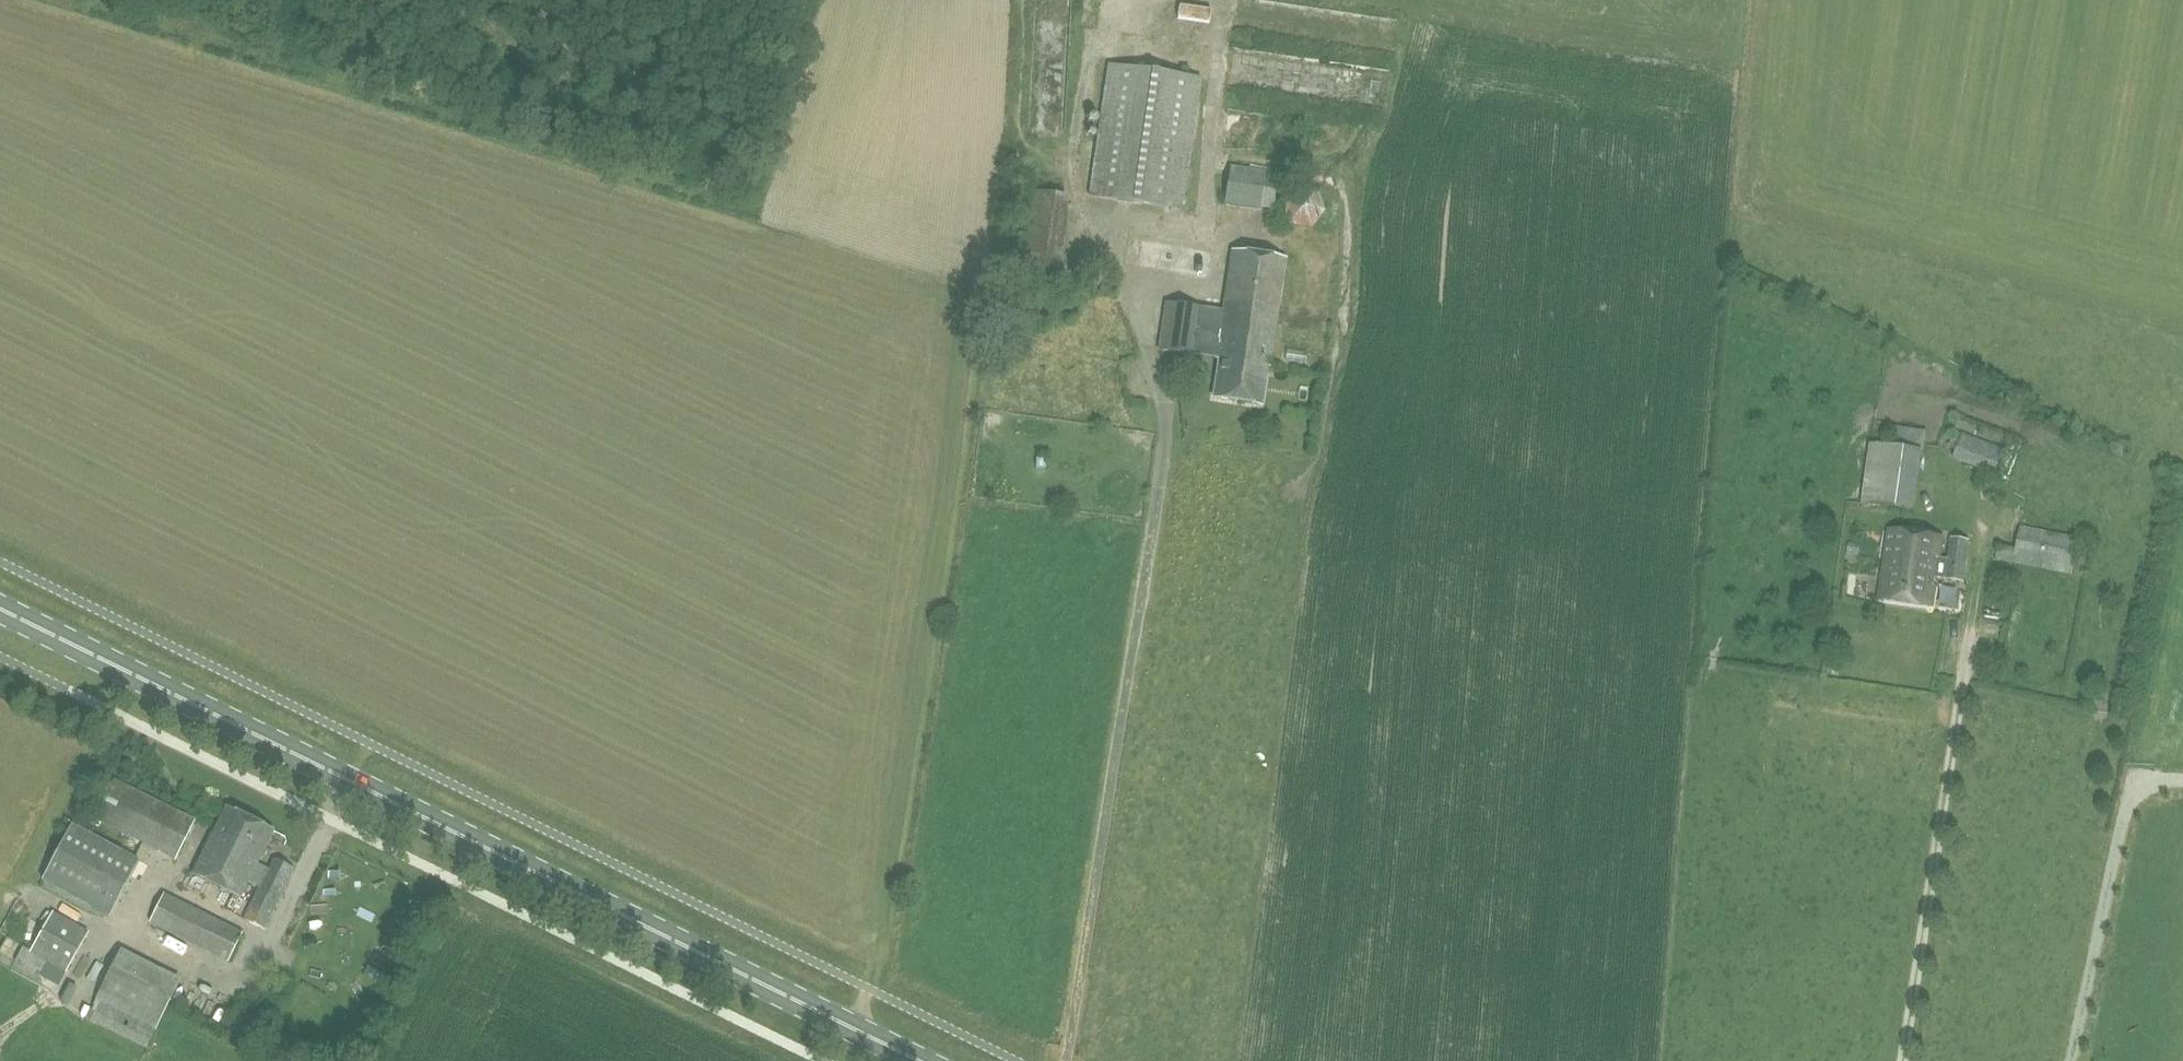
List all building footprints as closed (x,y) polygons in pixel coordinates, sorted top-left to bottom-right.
[(1110,65),(1091,194),(1181,207),(1200,78),(1110,65)] [(1231,168),(1225,203),(1273,208),(1278,173),(1231,168)] [(1289,226),(1312,229),(1326,211),(1317,190),(1295,187),(1281,204),(1289,226)] [(1066,196),(1030,191),(1019,268),(1055,273),(1066,196)] [(1271,365),(1287,257),(1232,250),(1221,329),(1201,326),(1204,307),(1166,302),(1160,350),(1196,354),(1197,350),(1217,353),(1217,357),(1220,358),(1214,397),(1262,404),(1268,365),(1271,365)] [(1905,416),(1903,433),(1918,435),(1920,417),(1905,416)] [(2003,450),(1962,434),(1952,458),(1994,474),(2003,450)] [(1892,446),(1871,443),(1863,503),(1883,506),(1892,446)] [(2062,558),(2067,523),(2009,514),(2004,549),(2062,558)] [(1890,529),(1880,599),(1932,606),(1936,577),(1964,581),(1969,540),(1951,538),(1947,563),(1943,563),(1942,566),(1938,565),(1942,537),(1890,529)] [(95,818),(175,859),(194,821),(114,780),(95,818)] [(273,830),(225,807),(193,872),(242,895),(248,882),(260,887),(245,920),(264,929),(294,868),(274,858),(269,869),(257,863),(273,830)] [(109,917),(139,861),(71,825),(42,879),(92,906),(91,908),(109,917)] [(150,921),(229,960),(243,933),(164,894),(150,921)] [(52,912),(31,951),(66,970),(87,931),(52,912)] [(298,924),(299,934),(323,932),(322,922),(298,924)] [(31,951),(23,946),(14,962),(40,975),(47,962),(65,972),(66,970),(31,951)] [(97,998),(87,1018),(87,1019),(148,1049),(157,1029),(155,1027),(179,980),(120,951),(96,998),(97,998)]
